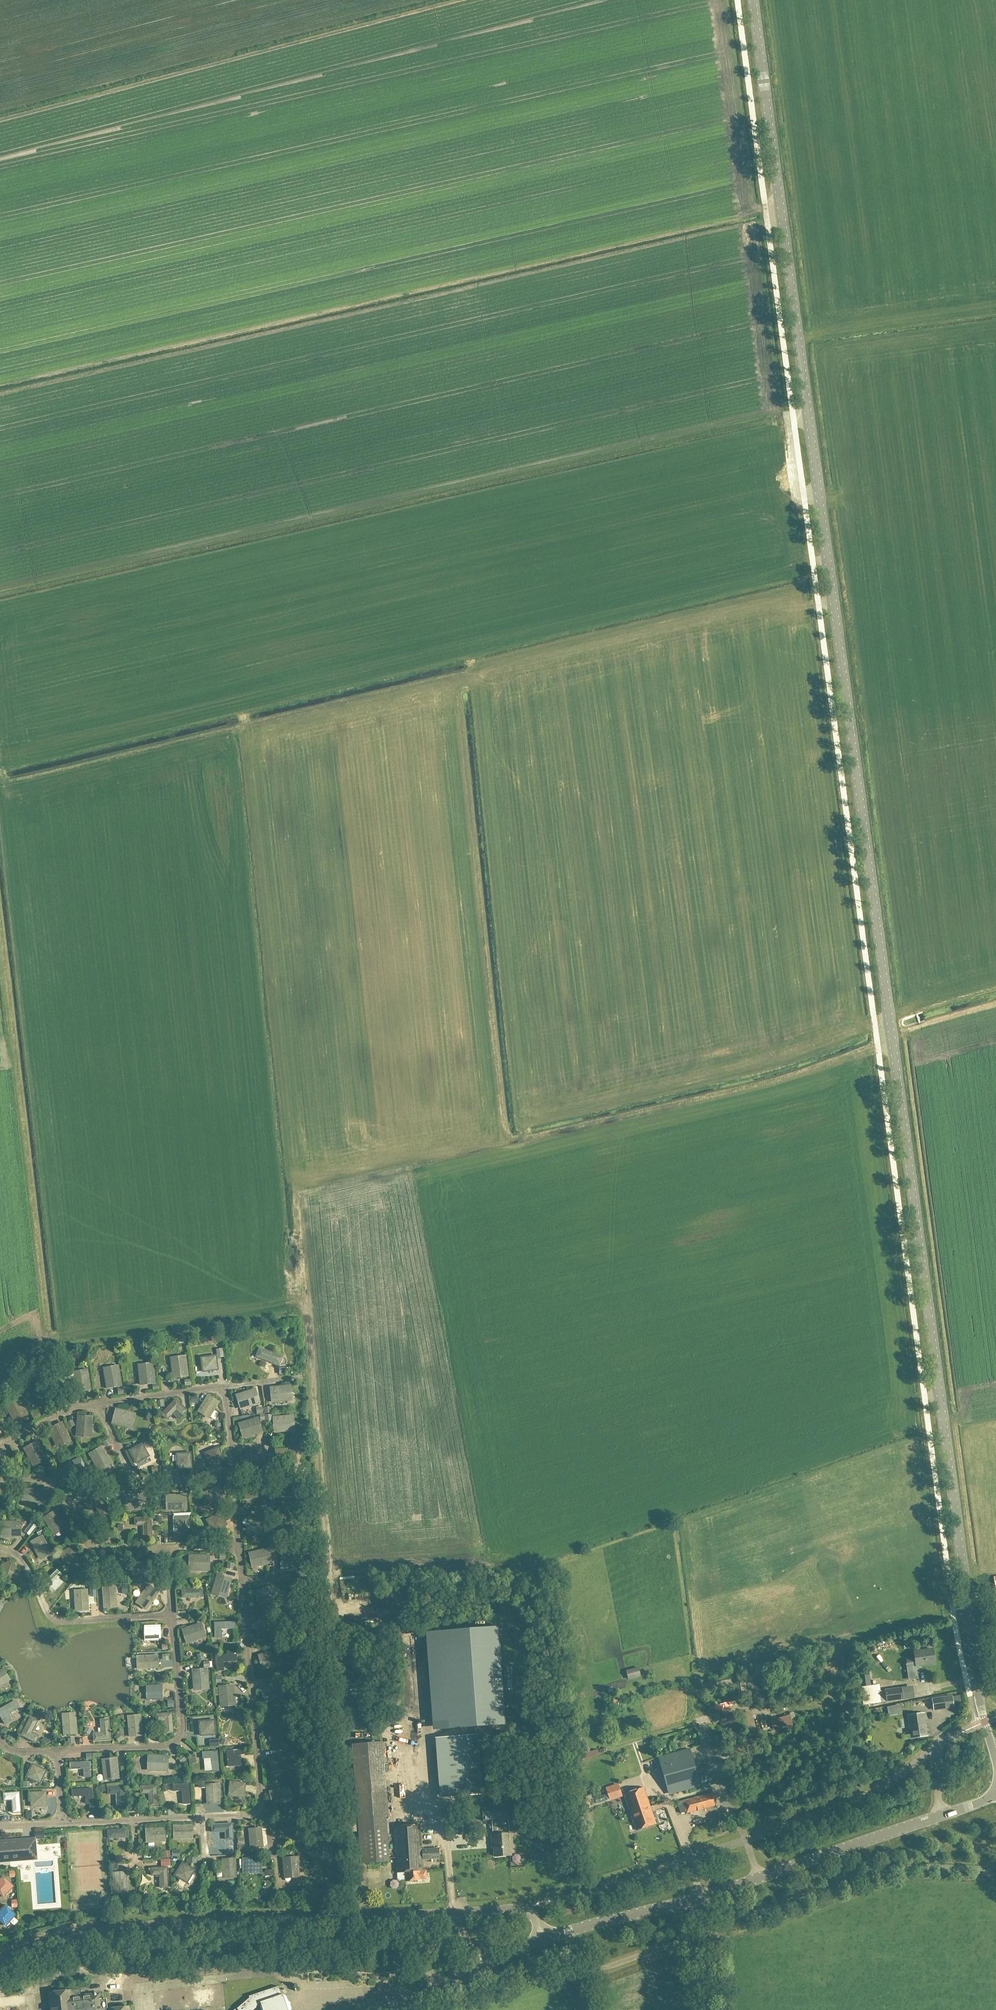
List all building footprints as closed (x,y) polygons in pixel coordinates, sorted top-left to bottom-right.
[(260,1348),(256,1357),(280,1366),(283,1357),(260,1348)] [(201,1358),(203,1372),(218,1370),(216,1356),(201,1358)] [(186,1361),(171,1362),(173,1378),(188,1376),(186,1361)] [(139,1369),(140,1385),(155,1383),(153,1368),(139,1369)] [(119,1370),(104,1373),(107,1388),(121,1385),(119,1370)] [(88,1374),(74,1377),(76,1392),(90,1390),(88,1374)] [(286,1386),(271,1388),(273,1402),(288,1401),(286,1386)] [(35,1395),(43,1408),(55,1400),(47,1387),(35,1395)] [(255,1390),(240,1394),(244,1408),(259,1403),(255,1390)] [(209,1417),(218,1402),(208,1396),(199,1411),(209,1417)] [(162,1414),(167,1420),(173,1415),(178,1420),(187,1411),(176,1400),(162,1414)] [(20,1401),(7,1408),(14,1422),(27,1414),(20,1401)] [(128,1427),(131,1413),(116,1410),(113,1424),(128,1427)] [(290,1431),(289,1416),(274,1418),(275,1432),(290,1431)] [(78,1417),(77,1432),(91,1433),(92,1418),(78,1417)] [(262,1432),(258,1418),(243,1423),(247,1437),(262,1432)] [(62,1424),(49,1430),(56,1444),(69,1437),(62,1424)] [(37,1443),(24,1449),(32,1463),(44,1456),(37,1443)] [(129,1451),(136,1464),(149,1457),(143,1444),(129,1451)] [(97,1468),(110,1461),(102,1447),(90,1455),(97,1468)] [(219,1448),(205,1453),(211,1467),(224,1462),(219,1448)] [(293,1464),(291,1449),(276,1450),(277,1465),(293,1464)] [(9,1460),(5,1453),(0,1455),(0,1471),(12,1466),(11,1464),(15,1462),(13,1457),(9,1460)] [(192,1468),(191,1453),(176,1454),(177,1469),(192,1468)] [(262,1467),(259,1453),(244,1456),(247,1470),(262,1467)] [(67,1464),(74,1477),(87,1471),(81,1458),(67,1464)] [(265,1496),(263,1481),(247,1484),(250,1498),(265,1496)] [(294,1497),(294,1483),(278,1483),(279,1497),(294,1497)] [(226,1500),(221,1487),(206,1492),(212,1506),(226,1500)] [(26,1504),(42,1504),(42,1490),(26,1489),(26,1504)] [(144,1495),(129,1496),(130,1510),(145,1509),(144,1495)] [(186,1495),(170,1496),(171,1510),(186,1510),(186,1495)] [(109,1515),(100,1497),(85,1504),(89,1510),(96,1507),(102,1518),(109,1515)] [(56,1511),(44,1519),(52,1532),(65,1524),(56,1511)] [(214,1533),(227,1525),(220,1513),(207,1520),(214,1533)] [(298,1530),(297,1515),(282,1516),(282,1530),(298,1530)] [(152,1538),(151,1517),(135,1518),(135,1526),(143,1525),(144,1538),(152,1538)] [(189,1517),(174,1517),(174,1532),(189,1531),(189,1517)] [(267,1522),(252,1520),(250,1534),(266,1536),(267,1522)] [(5,1537),(20,1537),(20,1523),(5,1522),(5,1537)] [(31,1542),(35,1550),(36,1550),(40,1556),(50,1551),(42,1536),(31,1542)] [(79,1561),(73,1547),(60,1553),(66,1567),(79,1561)] [(271,1563),(268,1549),(253,1553),(256,1567),(271,1563)] [(288,1570),(288,1557),(297,1557),(297,1550),(281,1550),(281,1570),(288,1570)] [(209,1571),(209,1556),(193,1556),(193,1570),(209,1571)] [(152,1574),(152,1559),(137,1559),(136,1573),(152,1574)] [(19,1575),(12,1561),(0,1567),(0,1568),(6,1581),(19,1575)] [(231,1580),(217,1575),(213,1590),(227,1594),(231,1580)] [(182,1598),(202,1597),(202,1583),(182,1584),(182,1598)] [(104,1604),(115,1603),(115,1596),(116,1596),(115,1585),(103,1586),(104,1604)] [(139,1600),(148,1606),(152,1600),(153,1601),(159,1592),(148,1585),(139,1600)] [(278,1600),(274,1586),(259,1591),(263,1604),(278,1600)] [(75,1589),(76,1607),(87,1606),(87,1600),(88,1599),(87,1589),(75,1589)] [(278,1633),(276,1619),(260,1621),(263,1636),(278,1633)] [(234,1621),(214,1622),(215,1638),(222,1637),(222,1630),(235,1629),(234,1621)] [(205,1638),(201,1624),(186,1629),(191,1642),(205,1638)] [(145,1641),(160,1640),(160,1626),(145,1626),(145,1641)] [(505,1731),(498,1633),(425,1639),(433,1737),(505,1731)] [(281,1664),(277,1650),(262,1655),(267,1668),(281,1664)] [(906,1660),(907,1667),(916,1666),(935,1663),(933,1650),(914,1652),(915,1659),(906,1660)] [(216,1656),(217,1671),(224,1670),(224,1662),(237,1662),(236,1654),(216,1656)] [(158,1668),(157,1656),(140,1657),(140,1668),(147,1668),(147,1669),(158,1668)] [(918,1679),(916,1666),(907,1667),(909,1681),(918,1679)] [(193,1671),(194,1686),(208,1685),(207,1670),(193,1671)] [(870,1686),(868,1672),(861,1673),(863,1687),(870,1686)] [(284,1695),(278,1682),(264,1688),(270,1701),(284,1695)] [(879,1691),(879,1684),(861,1687),(863,1706),(903,1700),(901,1688),(879,1691)] [(147,1700),(162,1700),(162,1685),(147,1686),(147,1700)] [(219,1688),(220,1703),(235,1702),(233,1686),(219,1688)] [(913,1686),(901,1688),(903,1700),(914,1699),(913,1686)] [(932,1699),(934,1710),(953,1708),(952,1697),(932,1699)] [(8,1714),(19,1708),(15,1701),(0,1710),(0,1715),(6,1725),(12,1721),(8,1714)] [(900,1705),(888,1707),(889,1716),(902,1714),(900,1705)] [(944,1725),(956,1718),(952,1711),(940,1718),(944,1725)] [(157,1722),(164,1721),(166,1734),(173,1733),(172,1713),(156,1714),(157,1722)] [(924,1714),(907,1716),(911,1738),(928,1736),(924,1714)] [(64,1735),(76,1734),(75,1716),(64,1717),(64,1724),(63,1724),(64,1735)] [(39,1737),(32,1733),(38,1722),(31,1718),(21,1736),(35,1743),(39,1737)] [(130,1737),(142,1736),(141,1718),(129,1719),(130,1726),(129,1726),(130,1737)] [(110,1740),(109,1720),(101,1720),(102,1733),(94,1734),(94,1741),(110,1740)] [(199,1722),(200,1736),(215,1735),(214,1720),(199,1722)] [(290,1732),(282,1721),(269,1730),(278,1741),(290,1732)] [(590,1752),(584,1733),(573,1736),(579,1755),(590,1752)] [(478,1735),(439,1738),(444,1798),(483,1795),(478,1735)] [(753,1738),(741,1741),(744,1750),(756,1748),(753,1738)] [(387,1805),(386,1793),(382,1741),(352,1743),(361,1863),(388,1861),(384,1805),(387,1805)] [(659,1757),(669,1793),(700,1785),(690,1749),(659,1757)] [(241,1759),(240,1750),(227,1751),(228,1766),(235,1766),(234,1760),(241,1759)] [(203,1759),(211,1759),(212,1772),(220,1771),(218,1751),(203,1752),(203,1759)] [(291,1767),(288,1753),(273,1757),(276,1771),(291,1767)] [(582,1758),(583,1762),(599,1759),(598,1754),(582,1758)] [(167,1771),(168,1756),(152,1756),(152,1771),(167,1771)] [(70,1763),(71,1770),(84,1769),(84,1777),(91,1777),(91,1762),(70,1763)] [(104,1779),(119,1778),(117,1763),(103,1764),(104,1779)] [(40,1784),(46,1771),(32,1764),(26,1777),(40,1784)] [(391,1781),(393,1795),(399,1794),(396,1780),(391,1781)] [(228,1796),(243,1798),(245,1783),(230,1782),(228,1796)] [(174,1792),(182,1791),(183,1804),(191,1804),(189,1784),(174,1785),(174,1792)] [(219,1784),(206,1785),(207,1795),(208,1795),(208,1802),(220,1802),(219,1784)] [(141,1794),(149,1794),(150,1806),(157,1806),(157,1786),(141,1787),(141,1794)] [(109,1795),(116,1794),(117,1807),(125,1807),(124,1787),(108,1787),(109,1795)] [(292,1801),(288,1787),(273,1791),(277,1805),(292,1801)] [(93,1788),(73,1789),(73,1797),(86,1796),(86,1804),(94,1804),(93,1788)] [(644,1788),(624,1795),(636,1831),(656,1824),(644,1788)] [(4,1801),(12,1800),(13,1813),(21,1812),(19,1792),(4,1794),(4,1801)] [(31,1807),(46,1807),(46,1792),(31,1793),(31,1807)] [(687,1812),(714,1805),(711,1792),(684,1800),(687,1812)] [(582,1801),(584,1810),(591,1808),(588,1799),(582,1801)] [(507,1803),(482,1805),(483,1821),(492,1820),(508,1819),(507,1803)] [(296,1823),(280,1823),(280,1837),(295,1838),(296,1823)] [(232,1824),(212,1825),(213,1833),(225,1832),(226,1840),(233,1840),(232,1824)] [(405,1873),(406,1882),(422,1881),(422,1880),(427,1880),(426,1870),(422,1871),(419,1825),(394,1827),(397,1873),(405,1873)] [(173,1827),(174,1839),(185,1839),(185,1838),(191,1838),(191,1826),(173,1827)] [(129,1828),(107,1830),(108,1838),(126,1837),(128,1837),(129,1836),(129,1828)] [(165,1841),(165,1829),(147,1830),(147,1841),(154,1841),(154,1842),(165,1841)] [(251,1848),(263,1847),(261,1829),(250,1830),(251,1837),(250,1837),(251,1848)] [(492,1835),(492,1844),(494,1844),(495,1857),(511,1856),(509,1834),(492,1835)] [(0,1842),(0,1862),(20,1861),(37,1860),(37,1852),(36,1839),(0,1842)] [(298,1858),(283,1859),(284,1875),(299,1873),(298,1858)] [(236,1877),(235,1859),(222,1860),(223,1870),(224,1870),(224,1877),(236,1877)] [(243,1859),(243,1873),(255,1873),(255,1867),(261,1867),(261,1859),(243,1859)] [(175,1876),(187,1883),(195,1870),(183,1863),(175,1876)] [(382,1866),(370,1866),(371,1880),(383,1879),(382,1866)] [(152,1876),(160,1875),(160,1888),(168,1888),(167,1868),(151,1869),(152,1876)] [(113,1873),(115,1891),(126,1890),(125,1883),(126,1883),(126,1872),(113,1873)] [(14,1886),(3,1876),(0,1879),(0,1894),(4,1898),(14,1886)] [(0,1909),(0,1921),(5,1926),(16,1914),(5,1905),(0,1909)] [(238,2009),(252,2009),(258,2005),(282,1997),(278,1987),(249,1997),(249,1998),(237,2009),(238,2009)] [(70,1991),(49,1993),(51,2009),(129,2009),(129,2007),(108,2009),(106,1999),(100,1999),(99,1994),(71,1997),(70,1991)]
